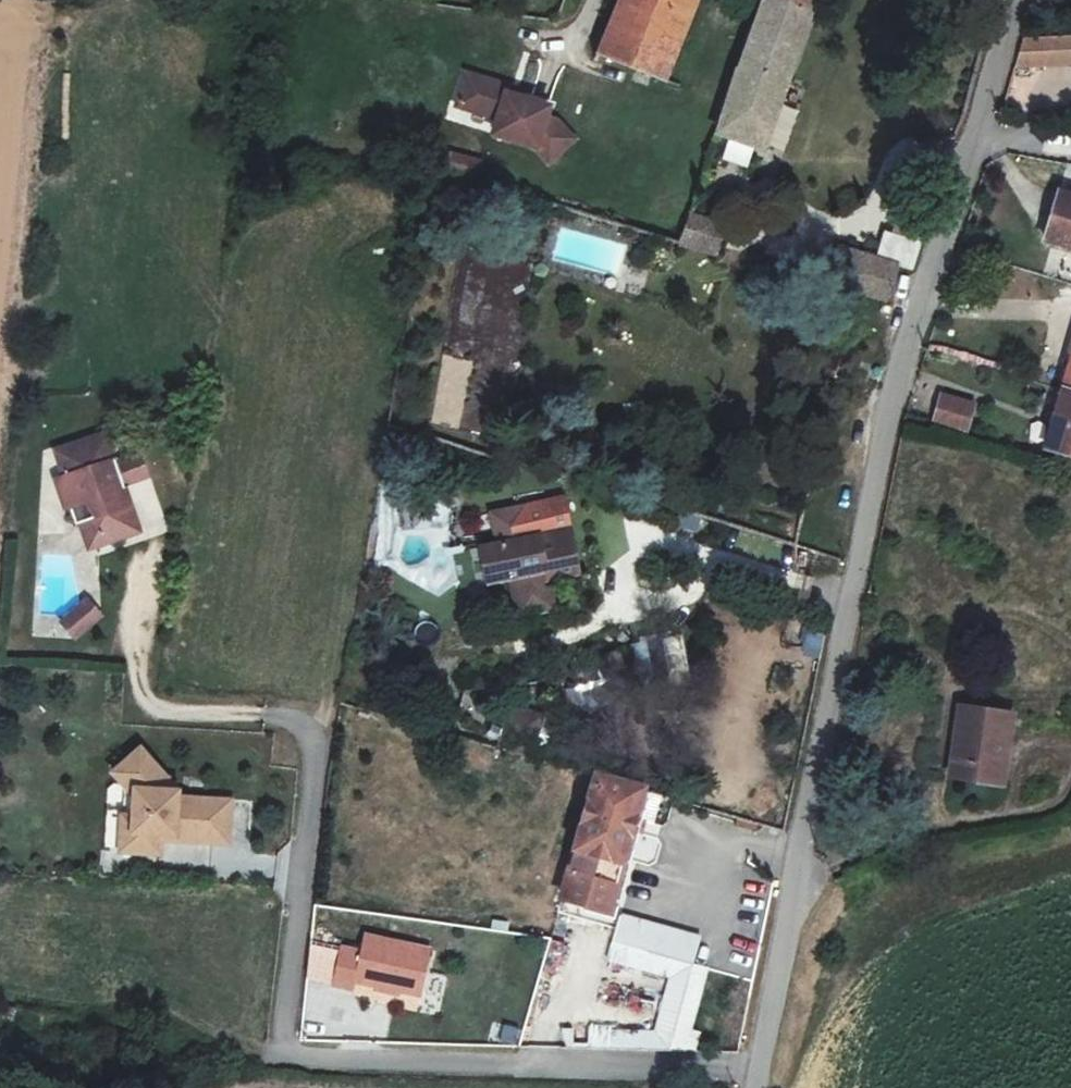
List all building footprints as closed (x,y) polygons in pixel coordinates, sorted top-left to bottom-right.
[(749,3),(742,0),(606,0),(582,51),(648,77),(680,6),(739,26),(749,3)] [(796,10),(770,0),(750,0),(749,3),(739,26),(725,69),(770,83),(796,10)] [(796,10),(799,0),(770,0),(796,10)] [(1017,35),(1017,67),(1070,66),(1070,35),(1017,35)] [(750,149),(770,83),(725,69),(701,131),(750,149)] [(483,84),(442,72),(432,103),(472,116),(467,132),(510,145),(523,159),(547,137),(530,118),(521,116),(524,104),(497,95),(482,91),(483,84)] [(499,89),(483,84),(482,91),(497,95),(499,89)] [(450,152),(446,170),(478,177),(482,160),(450,152)] [(1062,194),(1055,212),(1065,216),(1055,245),(1070,251),(1070,197),(1062,194)] [(1065,216),(1055,212),(1044,239),(1055,245),(1065,216)] [(703,226),(669,215),(659,241),(696,252),(703,226)] [(899,267),(907,240),(866,229),(858,253),(877,259),(899,267)] [(853,251),(826,244),(815,286),(840,293),(853,251)] [(868,300),(877,259),(858,253),(853,251),(840,293),(868,300)] [(519,347),(515,258),(482,259),(483,278),(467,278),(468,301),(473,301),(474,349),(519,347)] [(1053,396),(1070,402),(1070,331),(1053,396)] [(440,356),(430,424),(460,428),(470,360),(440,356)] [(475,366),(461,413),(485,419),(499,373),(475,366)] [(956,404),(926,396),(918,424),(948,433),(956,404)] [(1053,396),(1039,453),(1070,461),(1070,402),(1053,396)] [(112,443),(64,455),(72,479),(62,482),(77,529),(85,527),(102,521),(111,548),(142,538),(112,443)] [(531,510),(495,515),(499,545),(493,546),(498,584),(509,583),(514,620),(550,615),(546,588),(574,584),(570,562),(563,506),(531,510)] [(102,521),(85,527),(91,554),(111,548),(102,521)] [(498,584),(493,546),(477,547),(482,586),(498,584)] [(657,640),(664,673),(685,669),(679,636),(657,640)] [(628,643),(592,663),(607,690),(643,669),(628,643)] [(496,749),(536,758),(546,714),(507,705),(496,749)] [(1000,715),(954,707),(942,777),(989,785),(1000,715)] [(142,754),(124,775),(140,788),(142,797),(141,833),(141,854),(166,856),(169,853),(170,834),(175,834),(180,835),(183,839),(230,841),(233,839),(234,798),(183,798),(183,792),(142,754)] [(608,912),(634,794),(588,781),(561,904),(608,912)] [(654,861),(671,797),(647,791),(630,855),(654,861)] [(420,986),(426,944),(359,933),(357,946),(338,943),(332,984),(356,988),(358,977),(420,986)] [(694,966),(615,945),(609,965),(666,980),(653,1033),(588,1033),(586,1053),(668,1055),(694,966)]
